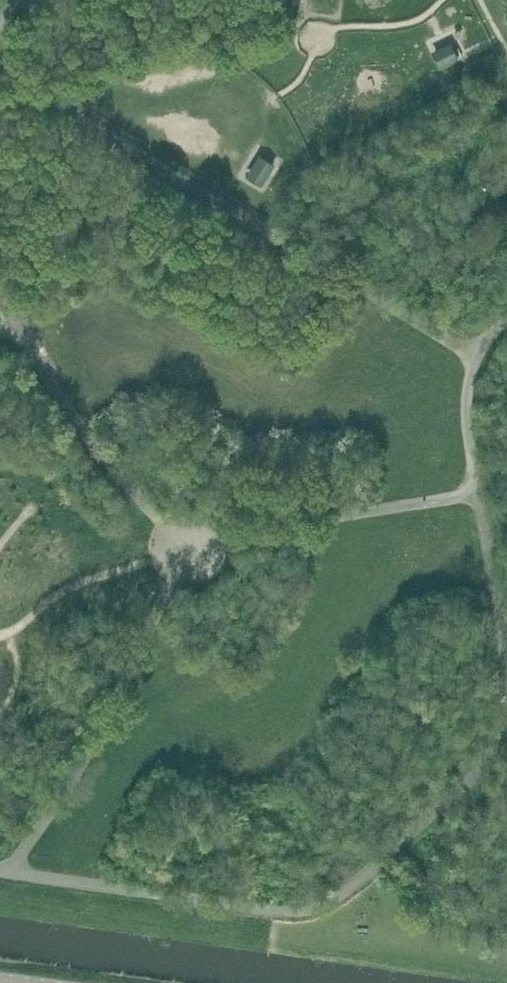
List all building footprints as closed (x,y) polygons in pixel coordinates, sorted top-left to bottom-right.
[(450,43),(433,51),(439,66),(457,58),(450,43)] [(260,157),(247,178),(261,186),(274,166),(260,157)]
